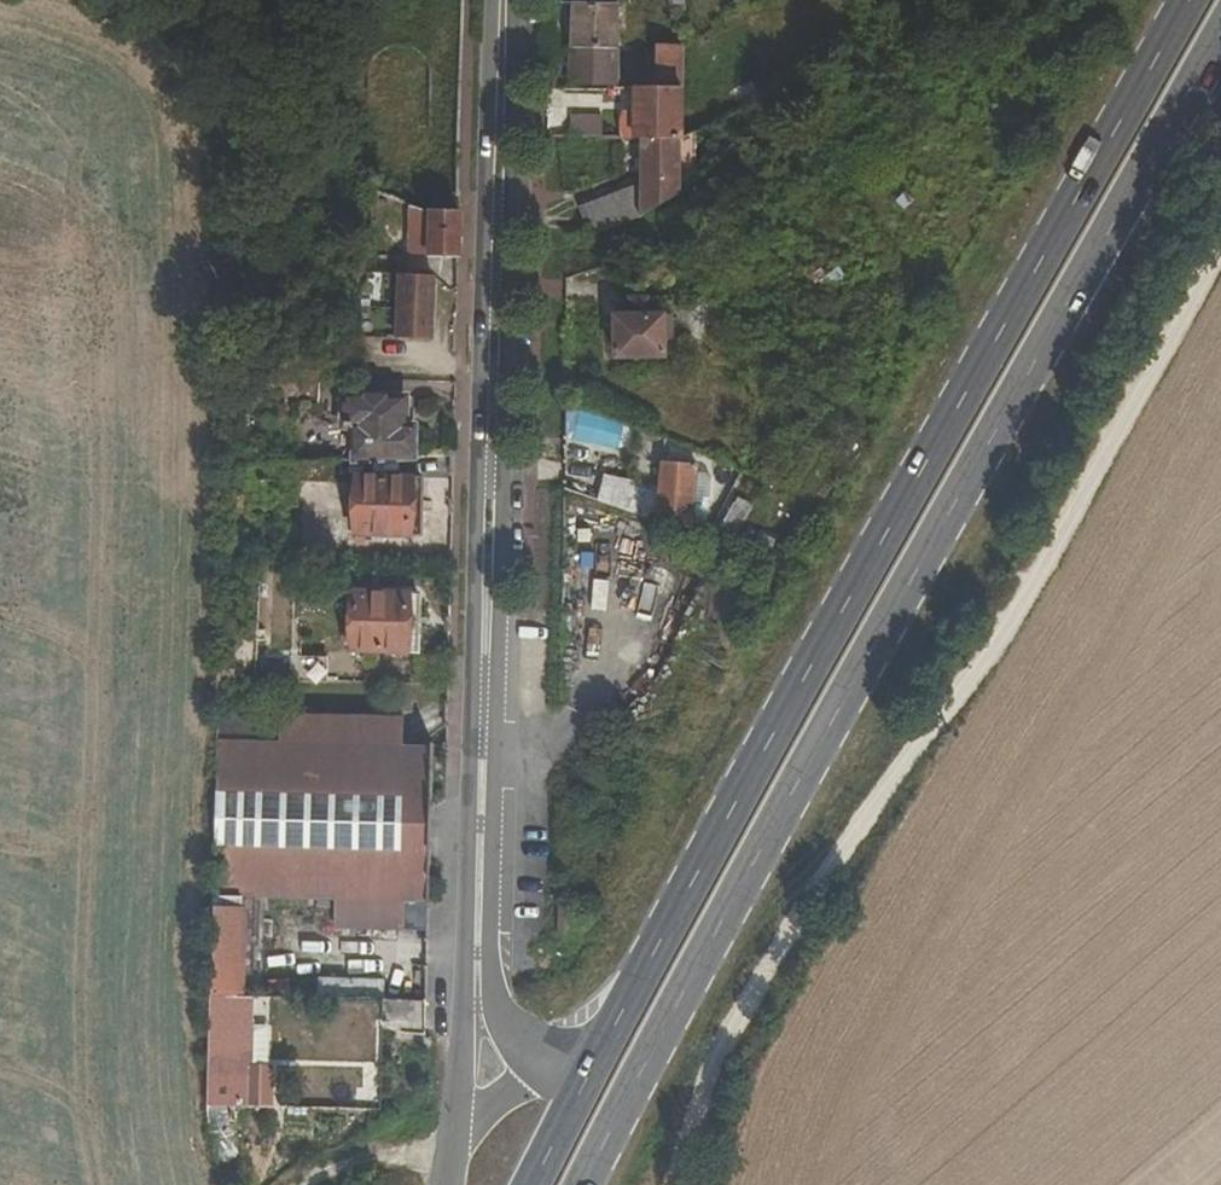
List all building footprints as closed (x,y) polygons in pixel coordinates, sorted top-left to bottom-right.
[(568,4),(567,48),(615,49),(616,4),(568,4)] [(672,46),(654,45),(653,88),(680,89),(681,46),(672,46)] [(567,48),(567,86),(614,87),(615,49),(567,48)] [(679,139),(680,89),(653,88),(631,88),(630,139),(639,138),(679,139)] [(568,136),(599,137),(599,118),(568,117),(568,136)] [(694,179),(694,139),(679,139),(639,138),(638,188),(579,212),(586,237),(639,217),(677,194),(694,179)] [(458,211),(427,211),(405,203),(405,257),(427,257),(427,258),(456,258),(458,211)] [(430,278),(396,276),(395,337),(427,338),(430,278)] [(614,358),(660,357),(660,339),(671,339),(671,317),(614,318),(614,358)] [(286,401),(317,402),(318,386),(287,385),(286,401)] [(414,430),(408,430),(408,395),(339,392),(337,431),(349,432),(348,462),(413,460),(414,430)] [(578,417),(573,442),(614,450),(619,425),(578,417)] [(655,524),(689,525),(694,466),(659,464),(655,524)] [(354,534),(410,536),(411,479),(355,478),(354,534)] [(750,506),(742,502),(739,508),(731,504),(707,544),(724,549),(750,506)] [(351,652),(408,653),(408,594),(352,593),(351,652)] [(254,683),(325,684),(326,659),(299,658),(299,640),(255,639),(254,683)] [(401,749),(402,719),(216,715),(215,746),(401,749)] [(214,759),(216,759),(211,897),(334,899),(427,902),(431,750),(401,749),(215,746),(214,759)] [(334,930),(426,932),(427,902),(334,899),(334,930)] [(208,997),(233,997),(243,998),(244,910),(210,909),(208,997)] [(233,997),(208,997),(207,1106),(230,1107),(233,997)] [(380,1035),(423,1036),(424,1001),(381,1000),(380,1035)] [(337,1102),(383,1103),(384,1062),(338,1061),(337,1102)]
